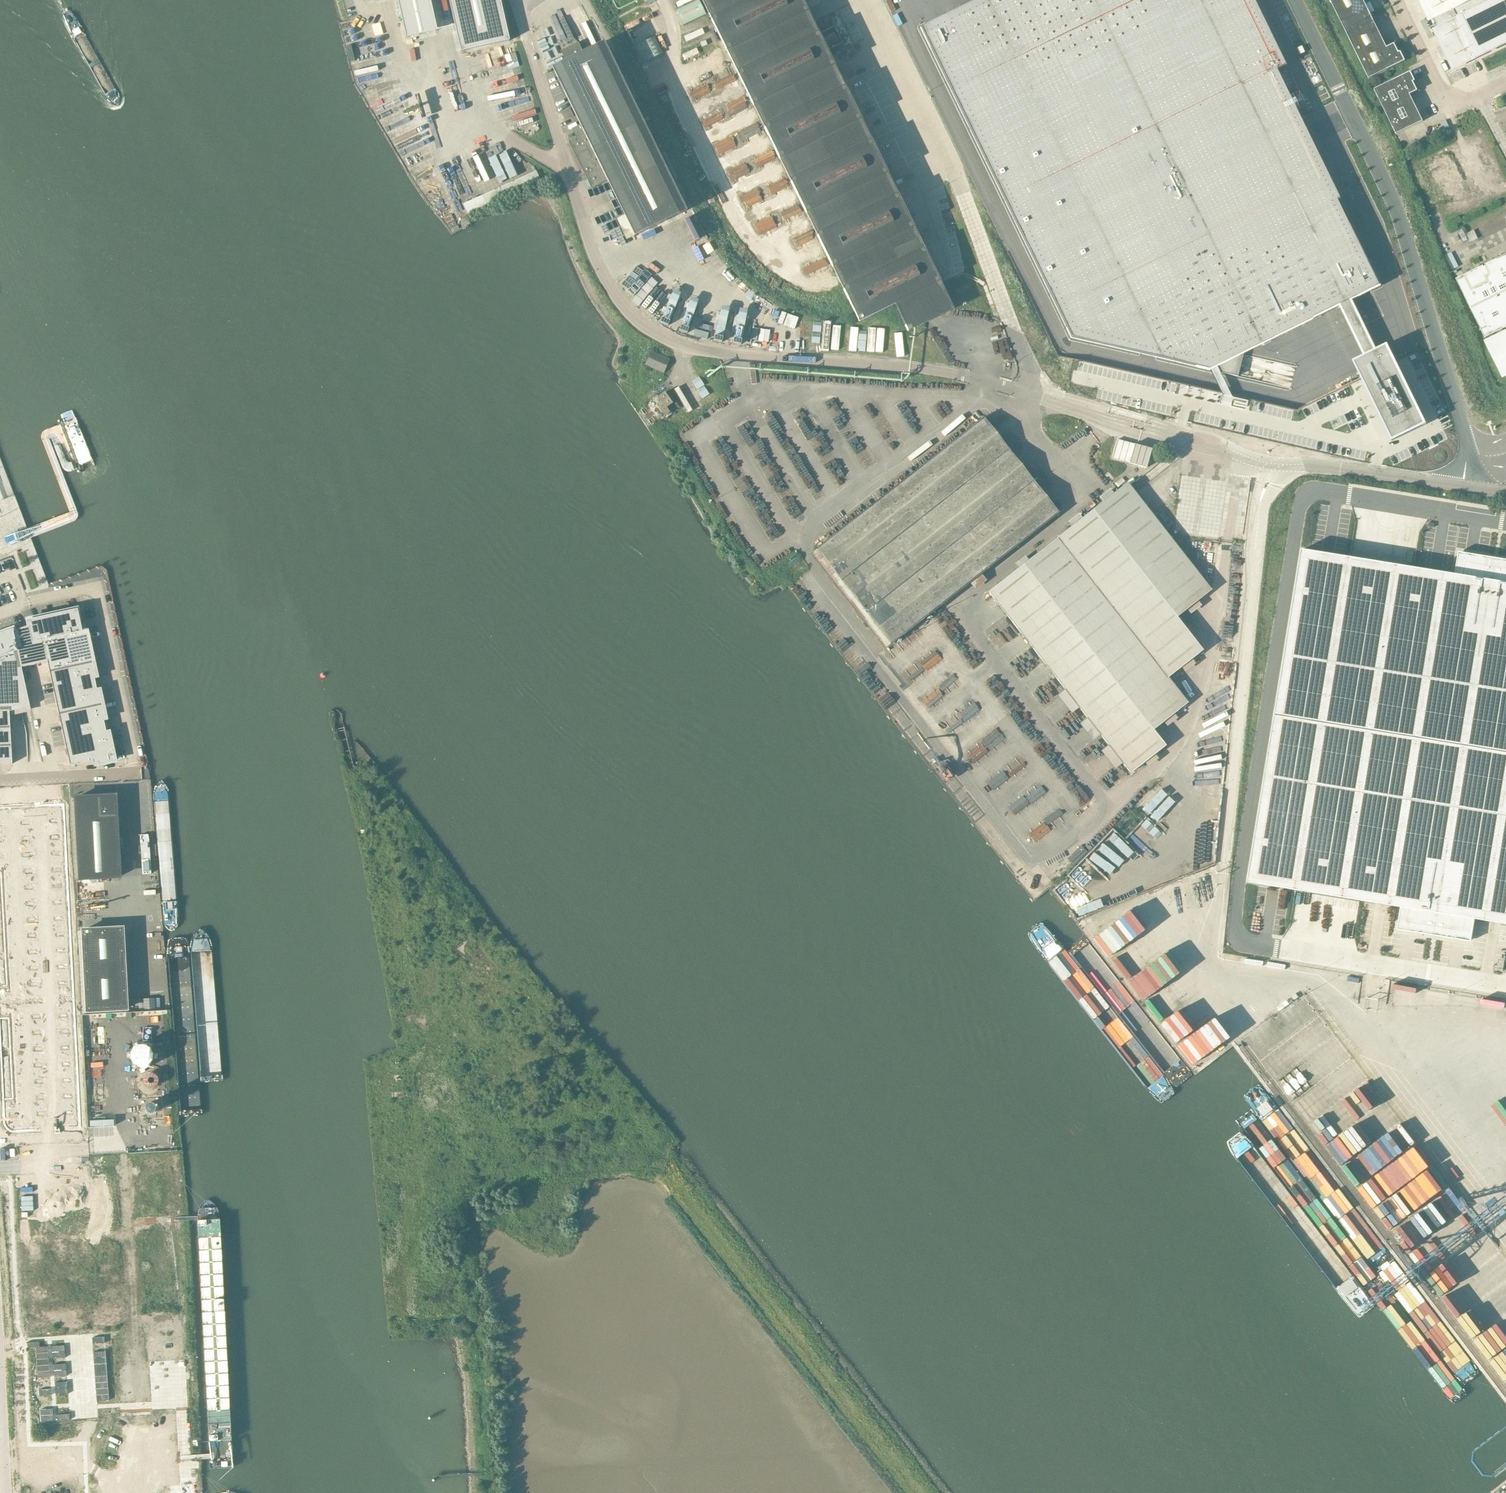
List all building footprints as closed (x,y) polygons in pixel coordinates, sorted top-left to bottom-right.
[(370,6),(395,1),(403,37),(430,32),(423,0),(368,0),(370,6)] [(460,32),(510,19),(504,0),(453,0),(460,32)] [(706,14),(699,0),(696,0),(676,10),(683,25),(706,14)] [(852,308),(859,322),(894,305),(907,332),(953,309),(801,0),(701,0),(852,308)] [(920,27),(1071,337),(1238,376),(1244,352),(1340,305),(1364,352),(1352,358),(1391,438),(1423,423),(1385,342),(1376,347),(1353,298),(1380,285),(1276,70),(1284,65),(1252,0),(976,0),(920,27)] [(1344,28),(1371,15),(1364,0),(1330,0),(1344,28)] [(1453,9),(1471,0),(1449,0),(1453,9)] [(1369,79),(1405,61),(1401,51),(1399,52),(1394,43),(1387,47),(1371,15),(1344,28),(1369,79)] [(606,181),(623,215),(616,219),(626,241),(686,211),(604,43),(582,53),(577,43),(561,52),(566,62),(552,68),(579,125),(571,128),(576,137),(568,141),(591,188),(606,181)] [(1415,81),(1411,72),(1374,89),(1396,134),(1423,121),(1410,94),(1418,91),(1413,82),(1415,81)] [(574,116),(570,107),(561,112),(565,120),(574,116)] [(1464,275),(1456,279),(1485,338),(1505,327),(1505,254),(1485,264),(1485,266),(1484,266),(1483,265),(1464,275)] [(1505,376),(1505,329),(1484,340),(1502,378),(1505,376)] [(652,400),(664,416),(670,413),(666,407),(672,403),(664,392),(652,400)] [(891,644),(1059,512),(1058,511),(1057,511),(1034,481),(1035,481),(1034,479),(1033,480),(1009,450),(1010,449),(1009,448),(1008,448),(984,418),(985,418),(984,416),(816,548),(816,549),(810,553),(885,648),(890,644),(891,644)] [(1146,467),(1151,449),(1117,439),(1112,458),(1146,467)] [(59,444),(54,445),(61,463),(62,466),(64,469),(66,471),(69,471),(72,470),(75,469),(72,461),(70,461),(68,461),(67,459),(65,456),(59,444)] [(1127,482),(988,591),(1130,772),(1165,745),(1153,729),(1187,702),(1168,677),(1202,650),(1176,616),(1211,589),(1127,482)] [(1162,511),(1158,514),(1164,522),(1168,519),(1162,511)] [(1248,882),(1402,907),(1398,929),(1471,940),(1474,919),(1505,924),(1505,560),(1459,553),(1456,574),(1302,549),(1248,882)] [(14,628),(13,629),(22,667),(48,661),(68,657),(64,634),(80,631),(78,622),(81,622),(78,609),(27,620),(27,623),(28,626),(20,629),(15,631),(14,628)] [(0,633),(0,712),(10,711),(30,707),(22,667),(13,629),(0,633)] [(68,657),(48,661),(50,672),(91,663),(94,662),(87,629),(84,630),(80,631),(64,634),(68,657)] [(91,663),(50,672),(54,692),(96,683),(95,678),(97,677),(94,662),(91,663)] [(96,683),(54,692),(59,713),(100,704),(103,703),(100,690),(97,690),(97,689),(96,683)] [(100,704),(59,713),(63,733),(105,724),(104,720),(106,720),(103,703),(100,704)] [(0,712),(0,729),(11,729),(10,711),(0,712)] [(105,724),(63,733),(68,754),(109,745),(112,745),(109,732),(107,732),(105,724)] [(0,729),(0,747),(12,746),(11,729),(0,729)] [(109,745),(68,754),(70,764),(95,763),(99,762),(99,764),(113,761),(115,761),(112,745),(109,745)] [(0,747),(0,764),(13,763),(12,746),(0,747)] [(79,879),(120,877),(116,796),(75,798),(79,879)] [(74,998),(64,803),(0,807),(0,1002),(74,998)] [(82,930),(87,1011),(127,1009),(122,928),(82,930)] [(3,1100),(4,1120),(4,1122),(4,1123),(5,1124),(5,1125),(6,1126),(6,1127),(7,1128),(8,1129),(9,1130),(11,1130),(12,1131),(13,1131),(14,1131),(15,1131),(81,1128),(74,998),(0,1002),(0,1100),(3,1100)] [(199,1210),(198,1220),(210,1468),(232,1467),(220,1219),(218,1209),(212,1202),(207,1199),(202,1203),(199,1210)] [(64,1345),(52,1346),(53,1358),(65,1357),(64,1345)] [(48,1346),(36,1347),(38,1378),(50,1377),(48,1346)] [(105,1351),(93,1352),(97,1401),(109,1400),(105,1351)] [(66,1363),(53,1364),(54,1376),(67,1376),(66,1363)] [(67,1381),(55,1382),(56,1395),(68,1394),(67,1381)]
